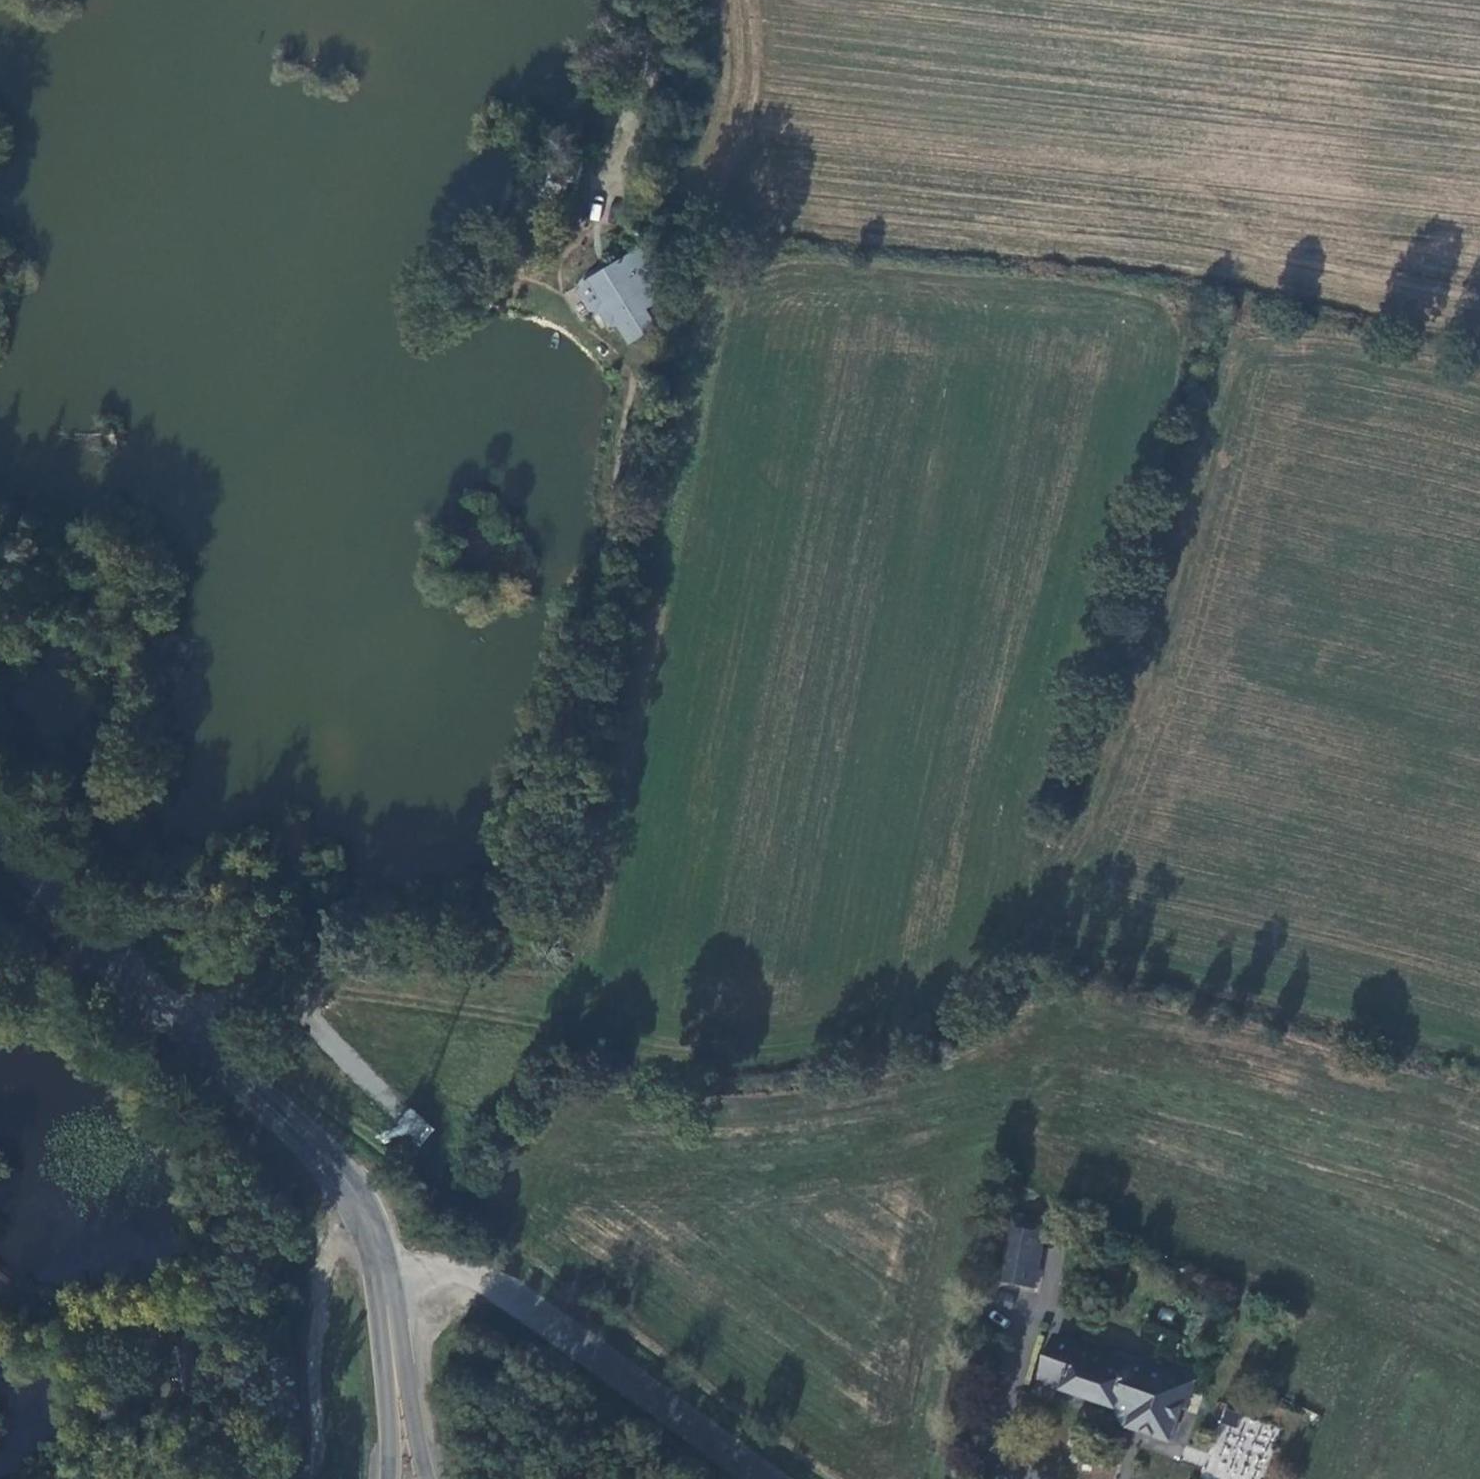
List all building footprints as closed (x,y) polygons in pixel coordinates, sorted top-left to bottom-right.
[(646,247),(616,264),(633,295),(663,278),(646,247)] [(409,1106),(383,1138),(407,1159),(434,1127),(409,1106)] [(1034,1286),(1041,1251),(1048,1220),(1015,1213),(1001,1279),(1034,1286)] [(207,1335),(180,1338),(186,1390),(214,1387),(207,1335)] [(1056,1337),(1041,1379),(1063,1387),(1062,1390),(1117,1410),(1132,1416),(1128,1427),(1168,1442),(1179,1411),(1183,1413),(1195,1380),(1168,1370),(1165,1376),(1110,1356),(1112,1352),(1078,1340),(1076,1344),(1056,1337)] [(1113,1422),(1128,1427),(1132,1416),(1117,1410),(1113,1422)] [(1207,1478),(1264,1478),(1274,1422),(1219,1411),(1207,1478)]
